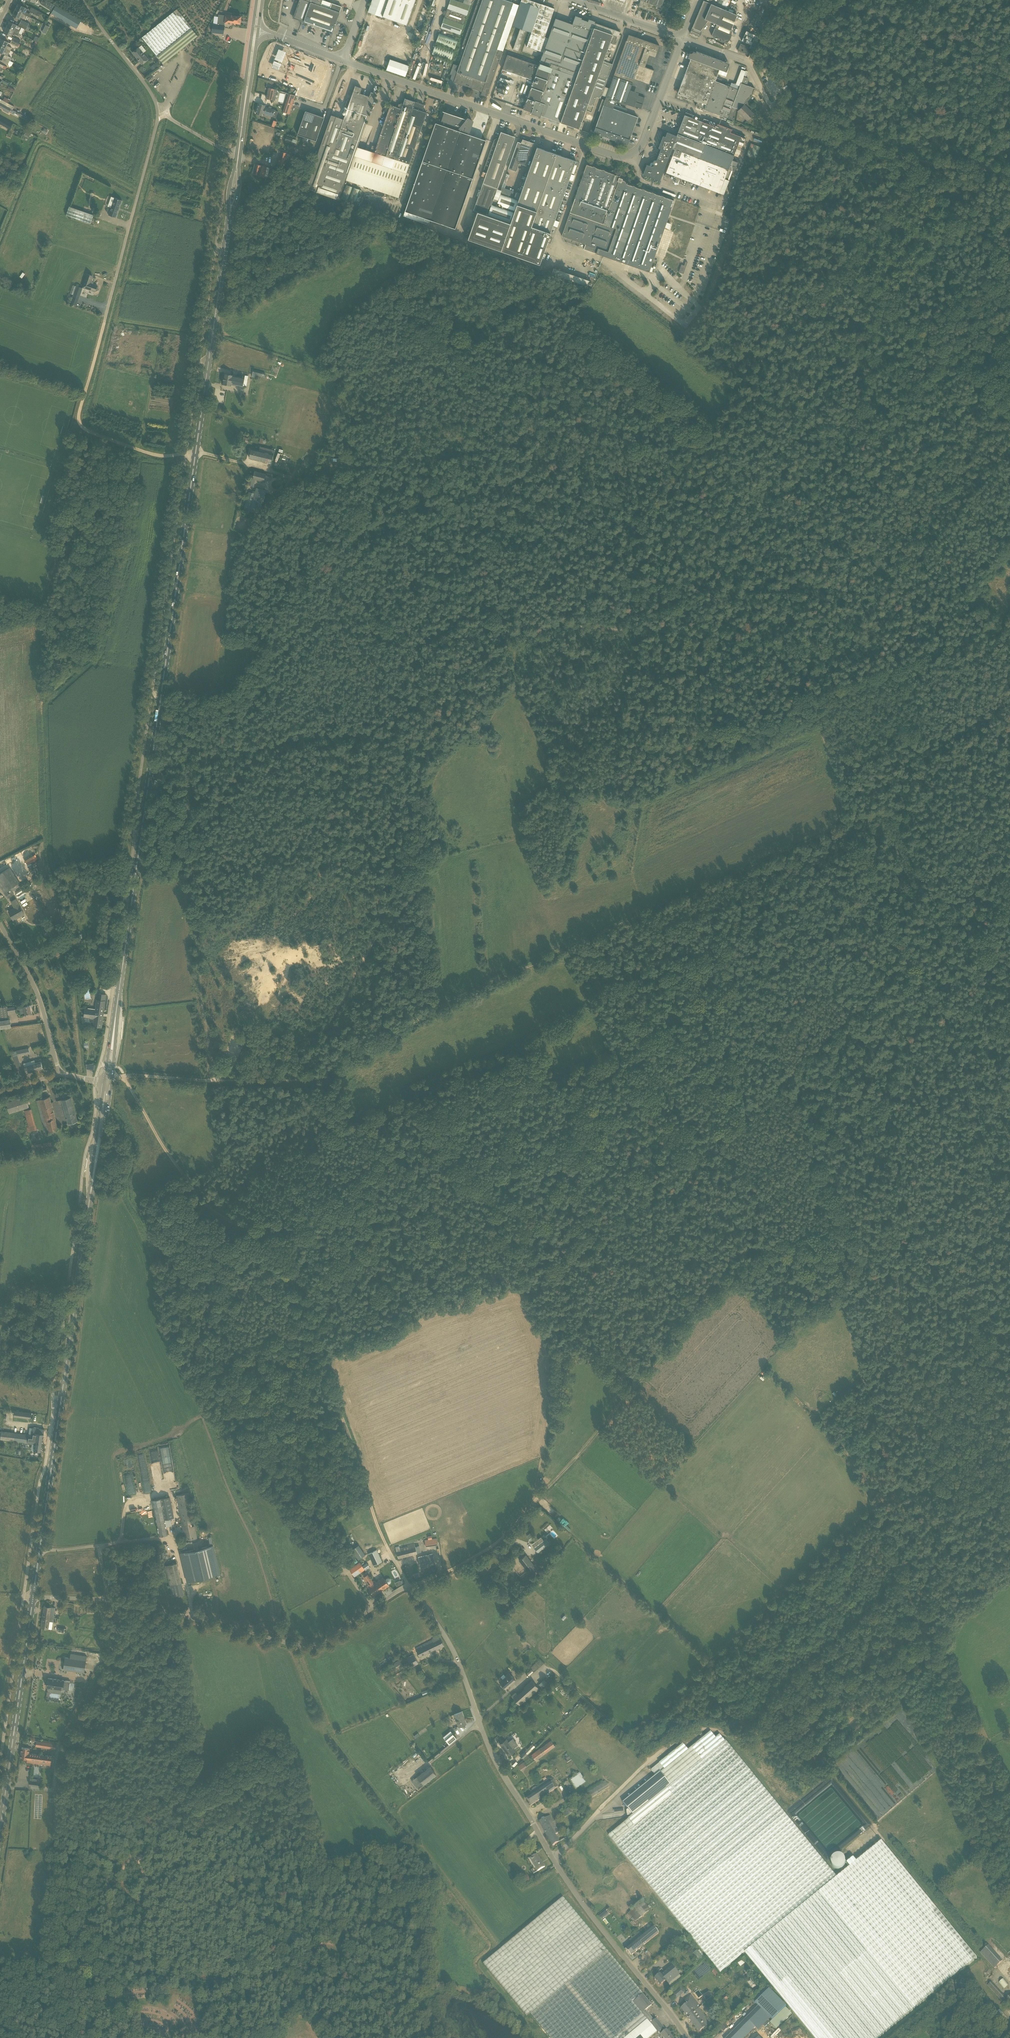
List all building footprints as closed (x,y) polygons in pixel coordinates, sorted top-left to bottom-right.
[(62,19),(62,20),(77,29),(81,21),(56,6),(46,0),(42,0),(41,4),(53,11),(51,13),(62,19)] [(332,3),(323,0),(299,0),(293,18),(302,21),(302,23),(303,25),(307,26),(308,23),(333,32),(342,7),(332,3)] [(368,12),(382,17),(407,25),(408,20),(415,0),(372,0),(368,12)] [(441,27),(460,34),(470,5),(455,0),(450,0),(441,27)] [(488,93),(500,59),(503,51),(497,49),(513,3),(506,0),(478,0),(462,45),(466,46),(459,66),(454,64),(450,74),(452,75),(450,79),(448,79),(447,83),(454,86),(455,82),(482,92),(481,95),(487,97),(488,93)] [(520,2),(512,26),(520,28),(526,30),(532,32),(532,33),(544,37),(554,9),(530,0),(521,0),(520,2)] [(665,17),(671,0),(640,0),(638,7),(665,17)] [(711,4),(704,1),(690,33),(699,37),(701,31),(700,31),(708,21),(705,19),(711,4)] [(18,4),(15,10),(27,16),(31,17),(32,15),(23,11),(25,7),(18,4)] [(708,21),(716,24),(712,35),(721,39),(721,41),(727,43),(728,40),(730,40),(732,35),(731,35),(732,31),(733,31),(731,30),(737,15),(732,13),(728,11),(711,4),(705,19),(708,21)] [(29,11),(39,16),(41,12),(31,7),(29,11)] [(192,28),(177,9),(142,37),(157,56),(157,57),(158,58),(163,64),(188,44),(198,36),(192,28)] [(25,20),(26,18),(27,16),(15,10),(13,16),(19,19),(20,17),(25,20)] [(241,17),(226,15),(219,15),(217,25),(213,24),(212,32),(224,34),(224,28),(225,26),(224,26),(225,23),(229,24),(236,24),(236,23),(240,24),(241,17)] [(541,58),(539,63),(538,65),(535,75),(524,107),(523,109),(531,112),(531,113),(541,117),(541,116),(553,120),(568,125),(567,127),(574,129),(574,127),(579,129),(581,130),(583,125),(586,126),(590,114),(585,112),(586,109),(592,112),(595,102),(597,97),(601,98),(607,80),(613,64),(609,63),(611,57),(608,56),(610,51),(607,50),(610,42),(615,43),(617,36),(618,37),(619,35),(620,32),(595,23),(595,22),(595,21),(593,21),(591,20),(589,19),(589,20),(588,20),(588,22),(581,19),(582,18),(575,16),(572,24),(555,18),(548,38),(543,52),(541,57),(541,58)] [(19,26),(17,25),(10,22),(7,27),(19,33),(20,30),(21,27),(26,30),(28,27),(20,23),(19,26)] [(13,33),(18,36),(19,33),(7,27),(4,33),(11,36),(13,33)] [(526,30),(520,28),(513,49),(518,51),(526,30)] [(751,45),(756,35),(746,31),(742,40),(751,45)] [(435,43),(454,49),(458,39),(439,32),(435,43)] [(527,47),(543,52),(548,38),(544,37),(532,33),(527,47)] [(652,75),(654,70),(655,68),(646,65),(649,55),(655,57),(659,45),(629,34),(627,41),(626,40),(618,63),(652,75)] [(8,42),(1,39),(0,42),(0,45),(10,50),(12,48),(7,45),(8,42)] [(451,61),(454,49),(435,43),(432,54),(451,61)] [(741,43),(738,50),(746,54),(749,48),(741,43)] [(3,54),(5,55),(8,56),(9,53),(10,50),(0,45),(0,52),(3,54)] [(139,47),(132,52),(142,64),(148,59),(139,47)] [(296,95),(315,101),(328,68),(277,48),(269,67),(302,80),(296,95)] [(693,51),(693,52),(692,53),(691,53),(690,53),(689,53),(690,53),(688,58),(691,59),(688,65),(717,76),(722,78),(725,71),(726,72),(727,72),(728,69),(727,69),(729,63),(696,51),(696,53),(693,52),(693,51)] [(502,69),(510,72),(531,79),(533,74),(535,75),(538,65),(507,54),(502,69)] [(390,59),(386,70),(405,77),(409,66),(390,59)] [(607,97),(616,100),(634,107),(634,106),(640,108),(642,102),(636,100),(637,97),(629,94),(634,79),(640,81),(640,82),(649,85),(649,84),(652,75),(618,63),(607,97)] [(683,79),(735,99),(738,90),(740,86),(731,83),(730,87),(720,83),(722,78),(717,76),(688,65),(683,79)] [(728,118),(734,121),(735,118),(733,117),(736,108),(739,110),(738,111),(747,120),(753,114),(744,104),(751,97),(754,90),(755,88),(747,85),(749,81),(748,78),(743,76),(740,85),(740,86),(738,90),(735,99),(728,118)] [(704,109),(728,118),(735,99),(683,79),(678,93),(706,104),(704,109)] [(347,108),(346,113),(343,119),(331,115),(317,155),(350,167),(357,147),(359,141),(376,93),(371,92),(369,96),(360,93),(362,88),(355,86),(350,101),(347,100),(344,107),(347,108)] [(277,90),(274,89),(269,88),(267,99),(275,101),(277,90)] [(292,105),(295,96),(289,94),(286,103),(292,105)] [(616,100),(607,97),(606,100),(602,99),(598,111),(601,112),(594,133),(598,134),(597,136),(602,138),(602,136),(613,139),(628,145),(630,140),(638,117),(625,113),(626,109),(615,104),(616,100)] [(405,98),(403,105),(399,104),(398,108),(390,105),(375,153),(357,147),(350,167),(402,185),(427,113),(422,111),(424,105),(419,103),(419,102),(418,102),(417,102),(414,102),(414,101),(414,102),(405,99),(405,98)] [(289,114),(292,105),(286,103),(283,112),(289,114)] [(256,113),(262,115),(263,113),(275,117),(276,111),(265,107),(265,106),(259,104),(256,113)] [(305,111),(297,135),(316,141),(324,118),(305,111)] [(481,139),(486,126),(471,121),(471,122),(467,121),(468,120),(444,111),(444,112),(441,121),(459,127),(458,131),(435,123),(422,161),(402,216),(427,225),(429,220),(454,229),(469,185),(472,179),(486,141),(486,140),(481,139)] [(643,174),(647,176),(660,181),(670,154),(672,155),(666,172),(719,193),(724,195),(729,180),(725,179),(728,170),(734,172),(736,167),(737,162),(732,160),(734,155),(738,157),(745,138),(741,137),(730,132),(732,129),(717,124),(716,127),(708,124),(709,121),(704,119),(702,122),(692,118),(693,115),(686,112),(685,115),(676,136),(667,132),(665,137),(663,136),(658,148),(661,149),(658,156),(656,160),(655,160),(654,161),(653,161),(653,162),(652,162),(650,163),(650,164),(649,166),(647,165),(643,174)] [(493,199),(497,189),(515,137),(507,134),(508,134),(507,131),(503,133),(501,132),(500,135),(499,135),(496,136),(497,138),(494,140),(483,171),(487,172),(474,210),(477,212),(487,215),(491,205),(493,199)] [(514,161),(525,165),(534,143),(523,139),(514,161)] [(746,155),(747,155),(756,159),(760,147),(751,143),(746,155)] [(576,161),(551,152),(537,147),(518,200),(514,211),(515,211),(510,223),(487,215),(477,212),(468,239),(540,264),(549,237),(551,233),(556,218),(576,161)] [(287,153),(280,152),(277,169),(284,170),(287,156),(287,153)] [(346,180),(350,167),(317,155),(306,188),(339,200),(346,180)] [(253,173),(264,176),(267,177),(269,168),(266,167),(255,164),(253,173)] [(671,224),(666,222),(671,208),(674,200),(654,194),(654,193),(652,192),(651,192),(645,190),(644,189),(642,189),(641,189),(635,187),(635,186),(633,185),(632,186),(626,184),(625,181),(624,181),(622,180),(623,179),(620,178),(620,176),(614,174),(615,173),(613,170),(608,172),(605,171),(604,170),(603,169),(602,170),(595,168),(595,167),(593,166),(592,167),(586,165),(562,236),(586,244),(584,249),(596,253),(649,272),(655,255),(656,255),(655,259),(661,261),(664,252),(658,250),(657,253),(656,253),(665,227),(669,229),(671,224)] [(346,180),(375,189),(374,192),(375,194),(382,197),(384,196),(385,193),(398,197),(402,185),(350,167),(346,180)] [(360,190),(346,185),(341,199),(355,204),(360,190)] [(518,200),(500,194),(499,193),(497,200),(498,201),(497,203),(501,205),(502,206),(514,211),(518,200)] [(115,198),(111,207),(108,215),(116,218),(122,201),(115,198)] [(487,215),(510,223),(513,212),(491,205),(487,215)] [(90,224),(94,215),(69,206),(66,215),(90,224)] [(684,273),(688,262),(685,261),(684,265),(681,264),(679,271),(684,273)] [(586,286),(588,280),(552,268),(550,274),(586,286)] [(97,285),(90,283),(93,276),(87,274),(83,287),(95,292),(95,291),(97,291),(98,290),(98,289),(98,288),(98,287),(97,286),(97,285)] [(76,305),(82,288),(77,286),(71,303),(76,305)] [(233,375),(224,373),(222,384),(231,385),(231,384),(243,387),(245,378),(233,375)] [(259,450),(251,448),(249,458),(271,463),(274,450),(260,447),(259,450)] [(252,479),(264,482),(264,480),(272,482),(273,477),(266,475),(266,474),(254,471),(252,479)] [(255,493),(249,492),(245,506),(260,511),(266,491),(256,489),(255,493)] [(14,894),(12,891),(21,885),(10,867),(0,874),(0,886),(8,898),(14,894)] [(16,892),(19,897),(27,893),(24,887),(16,892)] [(25,914),(16,899),(11,901),(15,908),(8,911),(14,920),(25,914)] [(103,1016),(106,995),(98,994),(96,1010),(91,1009),(90,1015),(97,1016),(103,1016)] [(21,1015),(25,1014),(32,1013),(30,1005),(28,1006),(27,1004),(23,1005),(24,1006),(23,1007),(16,1008),(15,1006),(7,1008),(8,1012),(17,1011),(17,1012),(20,1011),(21,1015)] [(0,1019),(9,1018),(7,1006),(0,1007),(0,1016),(0,1019)] [(101,1027),(103,1017),(103,1016),(97,1016),(90,1015),(91,1009),(85,1008),(84,1016),(82,1016),(82,1022),(85,1022),(85,1021),(94,1022),(94,1026),(101,1027)] [(1,1020),(0,1020),(0,1028),(3,1028),(11,1027),(10,1019),(9,1019),(9,1018),(0,1019),(1,1020)] [(12,1052),(19,1075),(23,1074),(17,1055),(30,1053),(29,1048),(16,1050),(12,1052)] [(35,1060),(23,1063),(26,1073),(43,1069),(41,1062),(36,1063),(35,1060)] [(37,1100),(46,1133),(59,1129),(49,1097),(37,1100)] [(62,1103),(64,1107),(68,1123),(78,1121),(75,1112),(71,1097),(64,1099),(62,1100),(57,1101),(58,1104),(62,1103)] [(27,1131),(36,1130),(32,1109),(24,1110),(28,1126),(26,1127),(27,1131)] [(53,1142),(37,1145),(36,1143),(31,1144),(33,1152),(54,1148),(53,1142)] [(177,1495),(182,1525),(185,1540),(197,1538),(189,1493),(177,1495)] [(165,1497),(152,1500),(159,1535),(168,1534),(166,1526),(172,1525),(170,1518),(174,1517),(170,1496),(165,1497)] [(534,1548),(538,1553),(550,1543),(546,1538),(542,1541),(540,1538),(534,1543),(536,1546),(534,1548)] [(398,1558),(417,1553),(421,1552),(419,1546),(415,1547),(414,1543),(407,1545),(408,1547),(400,1549),(399,1546),(395,1547),(398,1558)] [(220,1574),(213,1545),(211,1545),(181,1553),(188,1582),(220,1574)] [(351,1550),(358,1560),(361,1557),(363,1556),(364,1555),(365,1555),(359,1545),(351,1550)] [(377,1550),(368,1553),(374,1565),(382,1561),(377,1550)] [(433,1553),(418,1557),(421,1568),(435,1564),(433,1553)] [(534,1572),(539,1568),(535,1564),(534,1565),(526,1555),(519,1560),(527,1570),(530,1568),(534,1572)] [(357,1563),(349,1569),(354,1576),(362,1571),(361,1569),(357,1564),(357,1563)] [(373,1582),(368,1574),(364,1577),(369,1584),(370,1585),(370,1584),(371,1586),(369,1588),(374,1595),(380,1591),(374,1584),(373,1582)] [(374,1584),(380,1591),(388,1585),(387,1584),(389,1584),(390,1583),(390,1582),(391,1581),(391,1580),(390,1579),(390,1578),(389,1578),(387,1578),(386,1578),(386,1579),(385,1580),(383,1578),(374,1584)] [(48,1629),(52,1629),(55,1608),(51,1607),(44,1606),(41,1628),(48,1629)] [(439,1636),(432,1639),(432,1640),(422,1645),(415,1648),(419,1656),(436,1648),(436,1649),(444,1646),(439,1636)] [(411,1667),(418,1663),(412,1652),(399,1660),(404,1668),(410,1664),(411,1667)] [(63,1669),(84,1672),(86,1660),(70,1658),(65,1657),(63,1669)] [(509,1673),(505,1676),(499,1681),(506,1689),(509,1686),(512,1683),(515,1680),(513,1677),(512,1676),(511,1676),(509,1673)] [(47,1687),(68,1690),(70,1681),(48,1678),(47,1687)] [(543,1679),(538,1683),(541,1687),(546,1682),(543,1679)] [(518,1706),(538,1689),(531,1680),(515,1693),(514,1692),(510,1696),(518,1706)] [(454,1714),(458,1726),(466,1723),(462,1711),(454,1714)] [(661,1773),(661,1772),(689,1806),(743,1762),(725,1740),(725,1741),(720,1735),(716,1738),(711,1732),(688,1750),(683,1744),(651,1770),(656,1776),(661,1773)] [(449,1744),(457,1738),(453,1733),(445,1740),(449,1744)] [(508,1755),(515,1750),(506,1739),(500,1744),(505,1750),(508,1755)] [(55,1749),(56,1744),(56,1743),(36,1740),(35,1746),(55,1749)] [(535,1760),(555,1746),(551,1740),(531,1755),(535,1760)] [(532,1744),(524,1752),(520,1755),(523,1758),(527,1755),(535,1746),(532,1744)] [(22,1747),(20,1758),(27,1758),(26,1762),(50,1765),(51,1756),(28,1753),(29,1748),(22,1747)] [(524,1762),(522,1763),(518,1766),(521,1770),(526,1766),(524,1762)] [(707,1956),(823,1860),(786,1815),(743,1762),(689,1806),(626,1857),(670,1910),(707,1956)] [(418,1778),(423,1784),(436,1775),(430,1766),(417,1776),(418,1778)] [(627,1811),(628,1817),(633,1816),(609,1836),(626,1857),(689,1806),(661,1772),(661,1773),(656,1776),(623,1803),(628,1810),(627,1811)] [(579,1773),(569,1780),(575,1789),(585,1782),(579,1773)] [(30,1778),(29,1785),(38,1786),(39,1782),(32,1781),(33,1778),(30,1778)] [(548,1780),(539,1786),(545,1796),(558,1787),(553,1780),(550,1782),(548,1780)] [(605,1781),(582,1795),(584,1798),(587,1797),(589,1800),(609,1787),(605,1781)] [(532,1794),(526,1799),(531,1806),(545,1796),(539,1786),(530,1792),(532,1794)] [(561,1813),(565,1818),(572,1813),(569,1808),(561,1813)] [(550,1816),(539,1822),(552,1846),(559,1842),(556,1837),(555,1835),(559,1833),(550,1816)] [(823,1860),(707,1956),(721,1973),(745,1953),(814,2037),(879,2037),(977,1958),(882,1841),(857,1862),(854,1858),(847,1863),(850,1867),(837,1878),(823,1860)] [(537,1855),(530,1859),(537,1871),(545,1867),(542,1863),(542,1864),(541,1862),(537,1855)] [(657,2032),(654,2028),(660,2023),(656,2018),(654,2020),(646,2010),(652,2005),(643,1994),(636,1985),(563,1897),(483,1964),(526,2016),(530,2013),(550,2037),(649,2037),(657,2032)] [(643,1901),(628,1913),(635,1921),(650,1910),(643,1901)] [(632,1938),(635,1941),(625,1949),(631,1956),(659,1933),(653,1926),(642,1936),(639,1932),(632,1938)] [(980,1953),(994,1969),(1002,1961),(988,1945),(980,1953)] [(660,1985),(666,1981),(668,1983),(679,1975),(672,1966),(662,1975),(660,1973),(654,1978),(660,1985)] [(987,1985),(1009,2010),(1009,1995),(1006,1998),(991,1981),(987,1985)] [(680,1986),(677,1988),(682,1994),(685,1991),(680,1986)] [(753,2001),(759,2006),(727,2037),(744,2037),(755,2027),(759,2030),(770,2018),(773,2021),(787,2006),(767,1987),(753,2001)] [(681,2008),(687,2016),(699,2008),(697,2006),(699,2005),(691,1995),(685,1999),(687,2003),(681,2008)] [(687,2016),(691,2022),(702,2013),(699,2008),(687,2016)] [(699,2032),(709,2024),(703,2017),(705,2017),(702,2013),(691,2022),(699,2032)] [(724,2022),(719,2026),(724,2032),(729,2028),(724,2022)] [(657,2032),(659,2035),(660,2034),(664,2037),(673,2037),(666,2029),(665,2031),(663,2029),(664,2028),(660,2023),(654,2028),(657,2032)]
